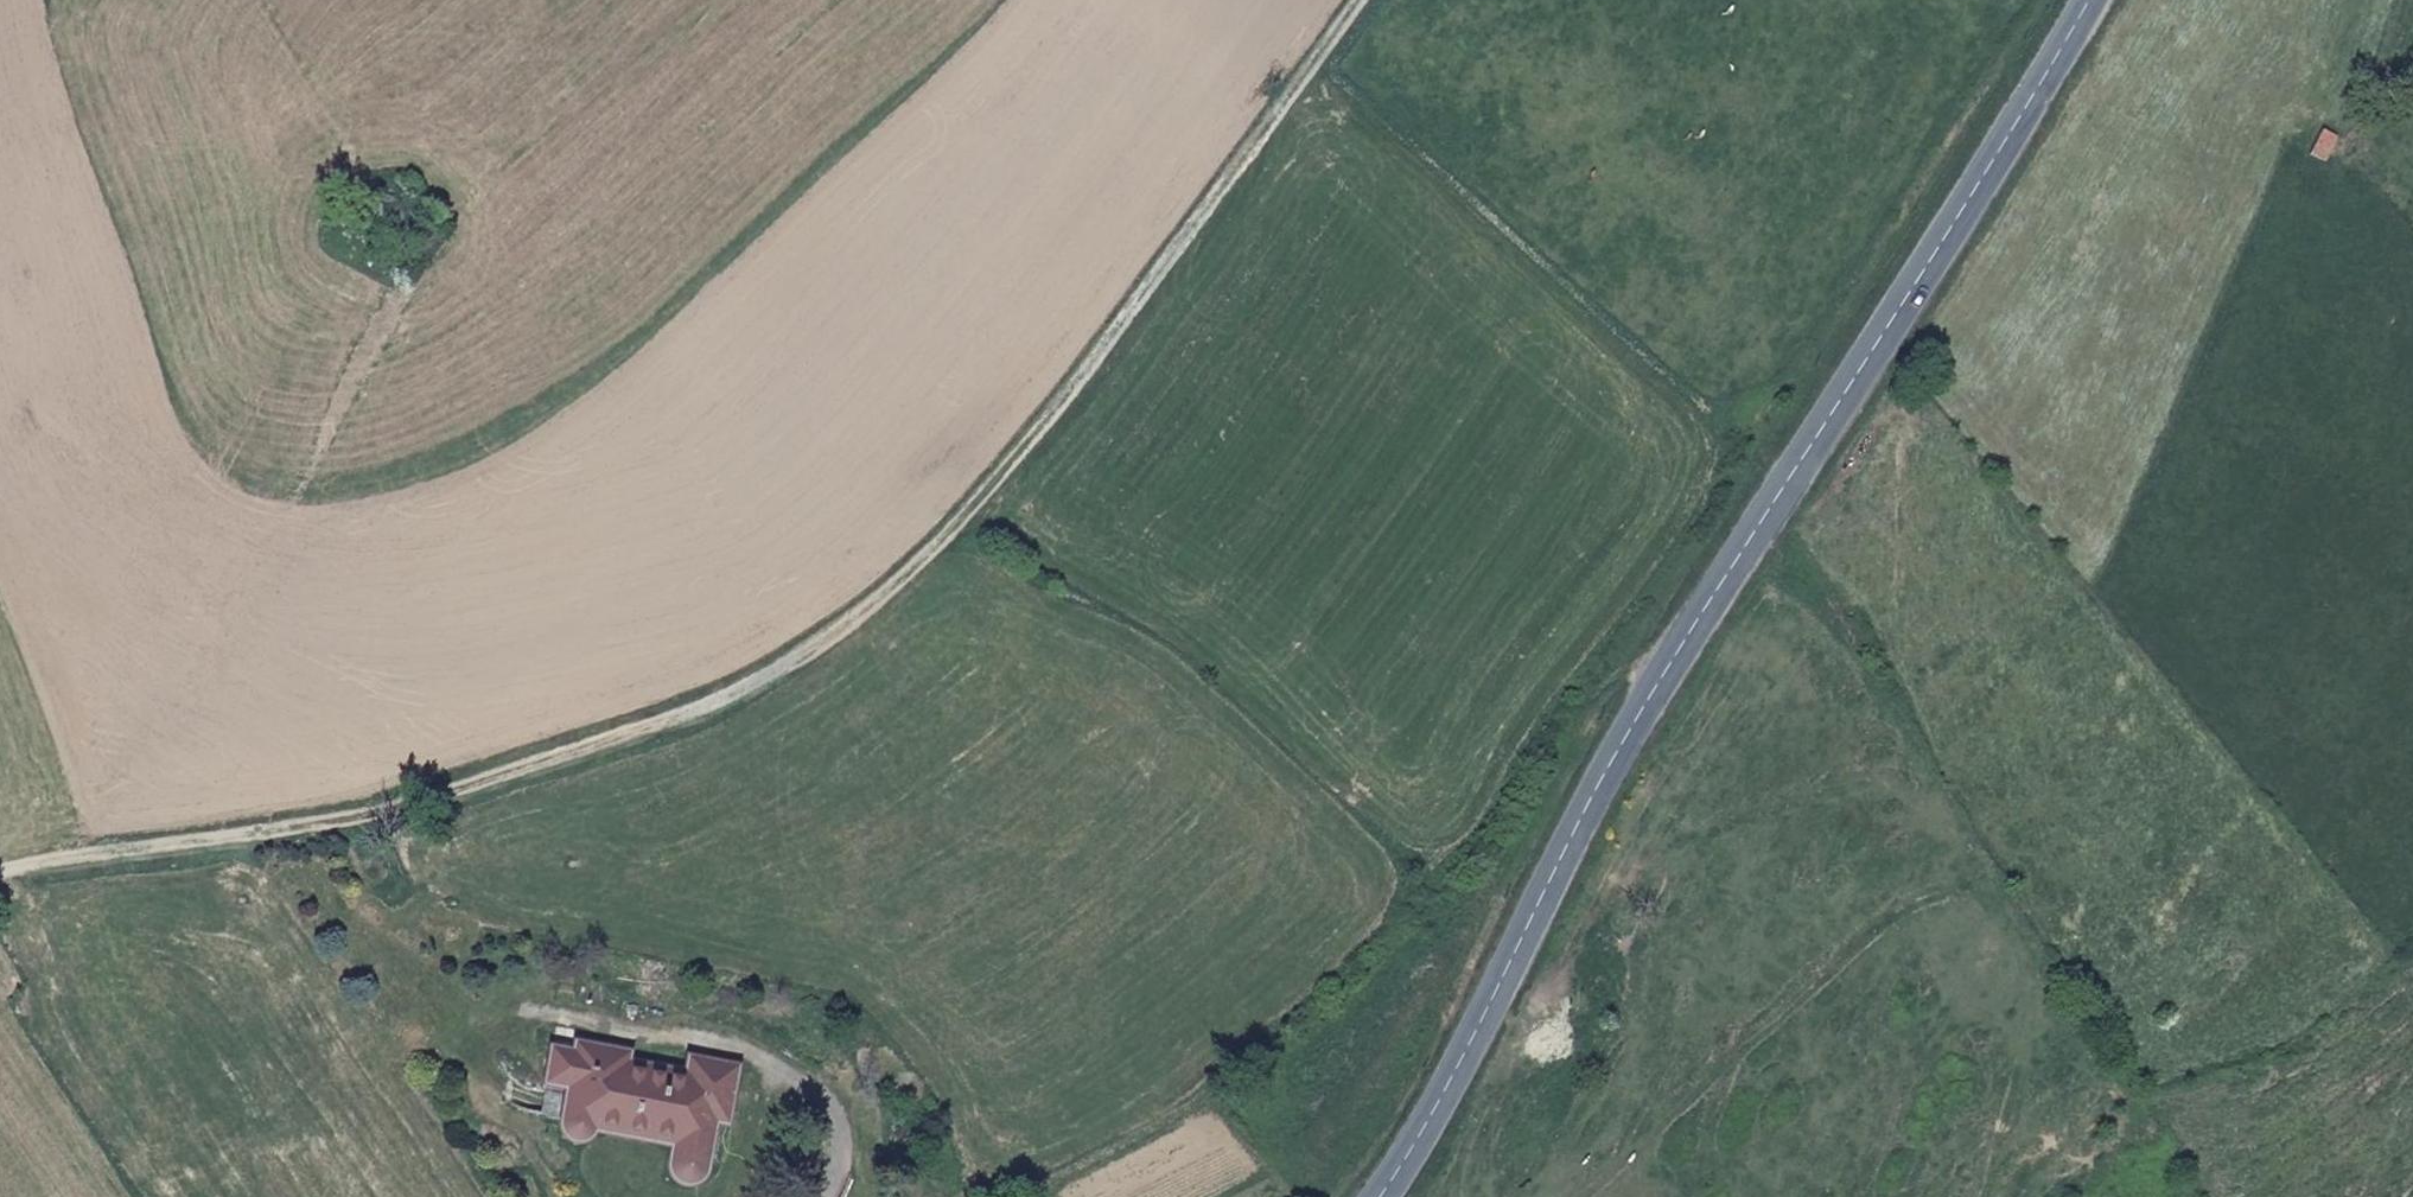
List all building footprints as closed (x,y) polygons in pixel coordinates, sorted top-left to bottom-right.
[(2326,159),(2336,137),(2323,130),(2311,153),(2326,159)] [(734,1122),(744,1068),(699,1060),(696,1072),(631,1061),(633,1050),(586,1041),(584,1052),(563,1048),(555,1083),(577,1088),(568,1127),(570,1130),(574,1134),(579,1138),(586,1141),(590,1140),(592,1139),(595,1137),(599,1128),(682,1142),(676,1172),(678,1177),(680,1180),(682,1182),(687,1183),(691,1184),(696,1183),(711,1165),(721,1120),(734,1122)]
